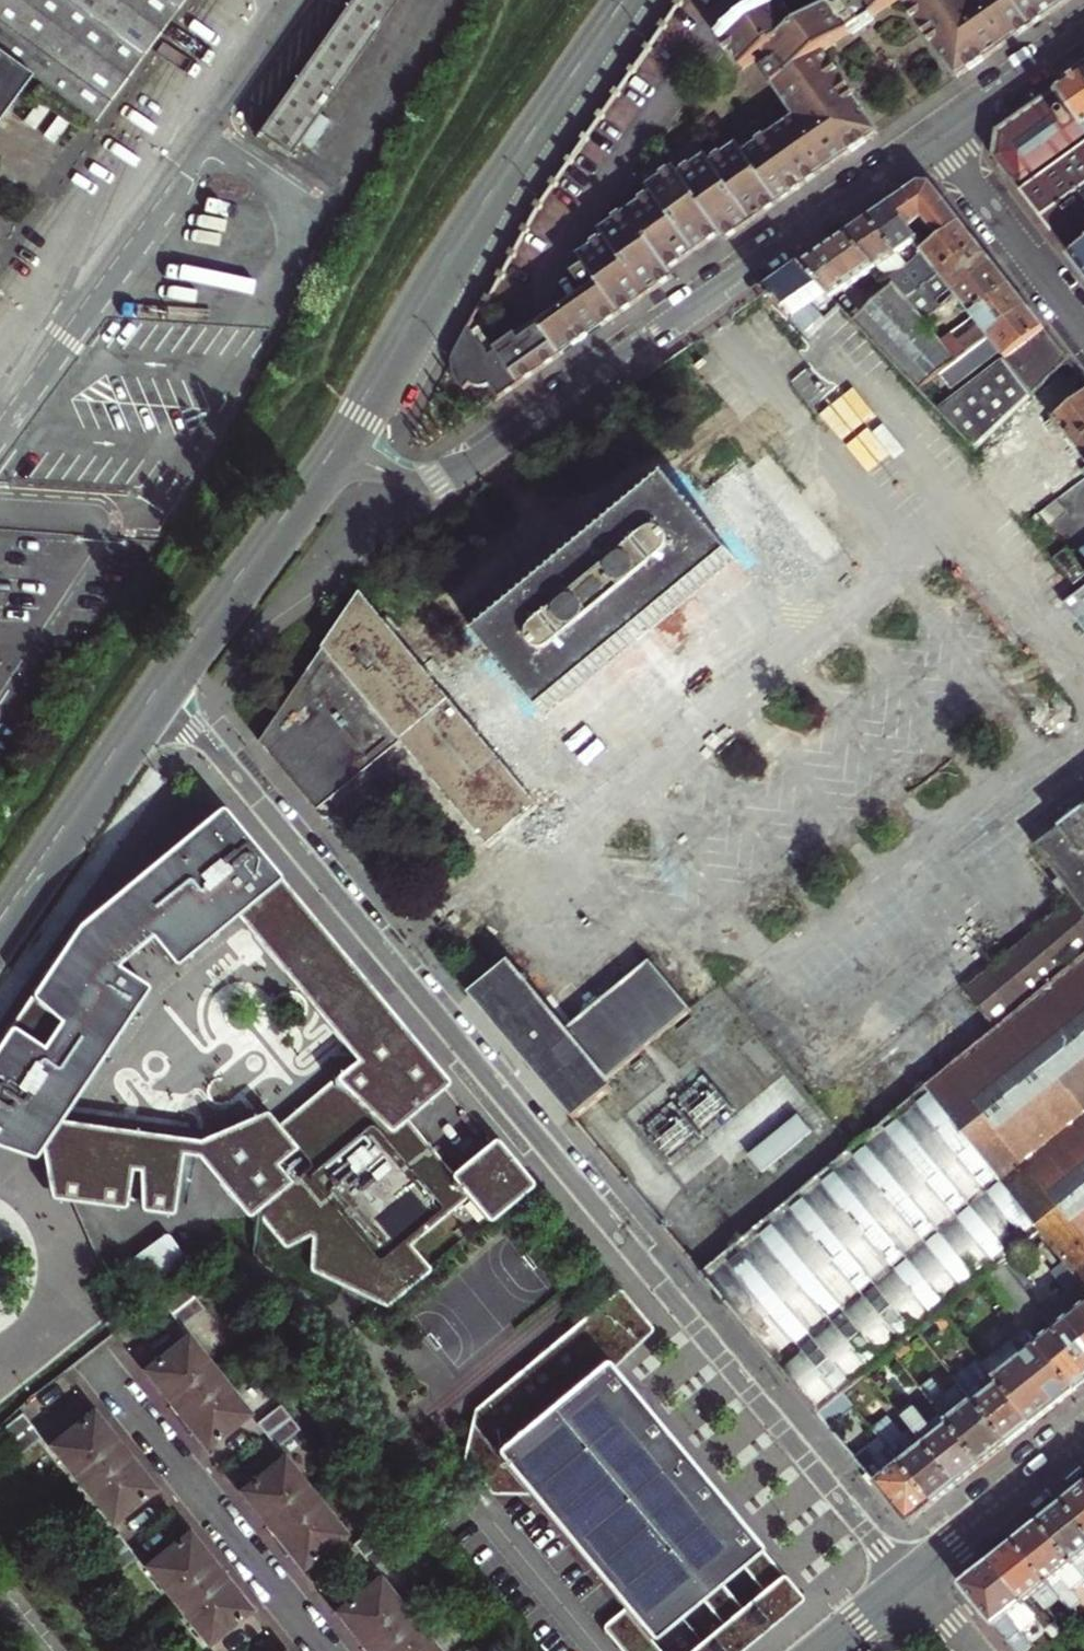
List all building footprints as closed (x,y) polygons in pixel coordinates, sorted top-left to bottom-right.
[(28,78),(88,120),(175,0),(0,0),(0,58),(28,78)] [(287,156),(397,0),(349,0),(256,134),(287,156)] [(590,295),(609,322),(652,292),(678,274),(673,267),(699,249),(723,233),(728,240),(758,219),(823,174),(820,169),(831,161),(834,166),(845,158),(880,133),(852,92),(826,53),(903,0),(843,0),(801,29),(797,23),(783,3),(726,42),(745,71),(768,55),(776,66),(766,73),(775,86),(798,120),(752,153),(745,143),(718,162),(713,155),(686,174),(682,166),(653,186),(658,193),(606,230),(610,237),(584,255),(589,263),(578,271),(589,287),(593,293),(590,295)] [(933,38),(960,78),(998,52),(1007,45),(1004,41),(1016,33),(1019,37),(1063,7),(1072,0),(907,0),(933,38)] [(0,58),(0,117),(28,78),(0,58)] [(1056,91),(1083,130),(1083,71),(1072,79),(1056,91)] [(1056,91),(997,132),(995,144),(993,158),(1057,239),(1071,257),(1083,248),(1083,130),(1056,91)] [(927,251),(961,225),(946,204),(932,186),(920,185),(908,193),(893,204),(927,251)] [(927,251),(893,204),(882,211),(872,219),(907,266),(927,251)] [(907,266),(872,219),(860,227),(849,235),(878,269),(885,277),(891,272),(895,277),(907,266)] [(907,301),(941,274),(977,245),(969,235),(961,225),(927,251),(907,266),(895,277),(889,281),(895,288),(907,301)] [(878,269),(849,235),(828,249),(805,265),(836,299),(878,269)] [(930,308),(935,313),(994,267),(986,255),(977,245),(941,274),(952,289),(945,289),(932,300),(935,303),(930,308)] [(1071,257),(1083,275),(1083,248),(1071,257)] [(836,299),(805,265),(788,277),(768,292),(812,338),(845,308),(836,299)] [(964,304),(974,317),(1011,288),(1003,278),(994,267),(935,313),(941,320),(946,316),(948,320),(962,309),(964,304)] [(858,322),(921,390),(959,361),(942,342),(907,301),(895,288),(858,322)] [(957,330),(942,342),(959,361),(1027,308),(1019,298),(1011,288),(974,317),(982,328),(966,341),(957,330)] [(590,295),(546,325),(565,352),(586,338),(590,335),(609,322),(590,295)] [(977,451),(1069,363),(1047,334),(1027,308),(959,361),(921,390),(977,451)] [(474,324),(472,320),(457,349),(454,357),(454,365),(454,370),(455,374),(457,378),(460,382),(467,389),(474,382),(478,384),(483,385),(488,384),(493,383),(502,396),(565,352),(546,325),(506,353),(503,348),(494,353),(474,324)] [(1075,444),(1083,437),(1083,395),(1051,422),(1071,448),(1075,444)] [(1075,444),(1083,456),(1083,437),(1075,444)] [(496,660),(452,699),(347,581),(271,757),(320,812),(396,744),(490,848),(539,804),(468,725),(515,683),(575,750),(590,736),(608,744),(619,718),(633,723),(617,674),(639,667),(634,652),(665,665),(669,656),(679,660),(693,628),(696,629),(715,611),(718,620),(841,581),(736,464),(703,493),(715,529),(667,476),(481,642),(496,660)] [(1055,501),(1037,515),(1048,529),(1066,515),(1055,501)] [(1083,578),(1083,572),(1066,550),(1054,560),(1074,586),(1083,578)] [(1063,604),(1083,631),(1083,589),(1063,604)] [(493,1140),(492,1140),(491,1141),(452,1172),(429,1144),(406,1163),(385,1137),(408,1118),(445,1086),(447,1084),(447,1082),(446,1079),(443,1079),(223,811),(217,809),(76,926),(0,1040),(0,1165),(18,1171),(21,1170),(23,1168),(32,1156),(38,1186),(42,1203),(41,1205),(42,1206),(44,1208),(49,1208),(76,1212),(116,1216),(121,1178),(131,1179),(132,1212),(134,1219),(160,1223),(163,1222),(165,1220),(172,1162),(187,1164),(236,1223),(240,1225),(244,1225),(253,1217),(281,1251),(303,1241),(308,1240),(309,1248),(308,1274),(384,1311),(426,1277),(401,1246),(457,1200),(481,1230),(531,1189),(532,1187),(532,1184),(531,1181),(497,1141),(495,1140),(493,1140)] [(988,1025),(995,1033),(1083,958),(1083,811),(1033,850),(1072,901),(961,993),(988,1025)] [(1083,1123),(1083,958),(995,1033),(930,1086),(924,1091),(1002,1188),(1083,1123)] [(508,964),(468,998),(573,1124),(613,1091),(606,1083),(693,1012),(653,963),(570,1031),(566,1034),(508,964)] [(988,1025),(923,1078),(930,1086),(995,1033),(988,1025)] [(879,1115),(885,1123),(924,1091),(930,1086),(923,1078),(879,1115)] [(1002,1188),(924,1091),(885,1123),(879,1128),(855,1148),(702,1278),(780,1371),(1002,1188)] [(750,1155),(764,1172),(812,1132),(799,1116),(750,1155)] [(406,1163),(429,1144),(408,1118),(385,1137),(406,1163)] [(1083,1280),(1083,1123),(1002,1188),(1041,1236),(1079,1284),(1083,1280)] [(1041,1236),(1002,1188),(780,1371),(819,1417),(844,1396),(893,1356),(918,1336),(985,1283),(1041,1236)] [(182,1262),(166,1241),(164,1240),(162,1239),(160,1240),(120,1269),(118,1272),(119,1275),(137,1298),(140,1299),(143,1298),(182,1267),(183,1264),(182,1262)] [(1073,1392),(1083,1383),(1083,1291),(1079,1284),(1036,1318),(999,1272),(985,1283),(1014,1318),(1073,1392)] [(161,1308),(178,1330),(202,1311),(185,1289),(161,1308)] [(528,1495),(621,1607),(622,1610),(622,1613),(621,1615),(603,1630),(620,1650),(740,1650),(793,1607),(799,1602),(800,1600),(800,1598),(800,1595),(794,1590),(614,1371),(614,1368),(650,1334),(651,1330),(651,1327),(649,1325),(622,1292),(621,1291),(618,1290),(615,1292),(473,1409),(461,1458),(462,1460),(488,1492),(491,1494),(493,1495),(528,1495)] [(982,1366),(1031,1426),(1053,1408),(1073,1392),(1014,1318),(1005,1325),(1015,1340),(982,1366)] [(193,1437),(202,1449),(245,1415),(184,1337),(141,1371),(151,1384),(193,1437)] [(961,1388),(1007,1445),(1020,1435),(1031,1426),(982,1366),(977,1360),(954,1379),(961,1388)] [(879,1381),(876,1384),(883,1393),(886,1390),(879,1381)] [(928,1399),(982,1466),(994,1456),(1007,1445),(961,1388),(947,1400),(933,1384),(922,1393),(928,1399)] [(905,1420),(958,1485),(973,1473),(982,1466),(928,1399),(916,1409),(904,1395),(893,1404),(905,1420)] [(844,1396),(819,1417),(826,1426),(831,1431),(856,1411),(844,1396)] [(254,1423),(274,1448),(297,1430),(277,1405),(254,1423)] [(45,1447),(108,1525),(153,1489),(142,1475),(100,1424),(90,1412),(45,1447)] [(16,1457),(40,1438),(20,1413),(0,1430),(0,1437),(16,1457)] [(873,1431),(881,1441),(934,1504),(946,1494),(958,1485),(905,1420),(896,1426),(904,1435),(902,1437),(887,1419),(873,1431)] [(881,1441),(856,1461),(909,1524),(921,1514),(934,1504),(881,1441)] [(291,1560),(299,1570),(342,1536),(280,1457),(236,1492),(249,1509),(291,1560)] [(1075,1495),(1064,1504),(1083,1528),(1083,1488),(1075,1495)] [(1064,1504),(1051,1514),(1038,1524),(1083,1578),(1083,1528),(1064,1504)] [(350,1543),(370,1568),(393,1549),(374,1524),(350,1543)] [(1038,1524),(1026,1534),(1014,1544),(1060,1599),(1070,1612),(1082,1602),(1071,1590),(1083,1579),(1083,1578),(1038,1524)] [(143,1568),(204,1645),(249,1610),(237,1596),(197,1545),(187,1532),(143,1568)] [(93,1552),(113,1577),(136,1558),(116,1533),(93,1552)] [(1060,1599),(1014,1544),(1000,1554),(989,1563),(1035,1620),(1045,1633),(1056,1624),(1046,1612),(1060,1599)] [(989,1563),(960,1586),(985,1617),(1013,1650),(1023,1650),(1030,1646),(1019,1634),(1035,1620),(989,1563)] [(377,1577),(332,1612),(342,1625),(363,1650),(435,1650),(377,1577)]
